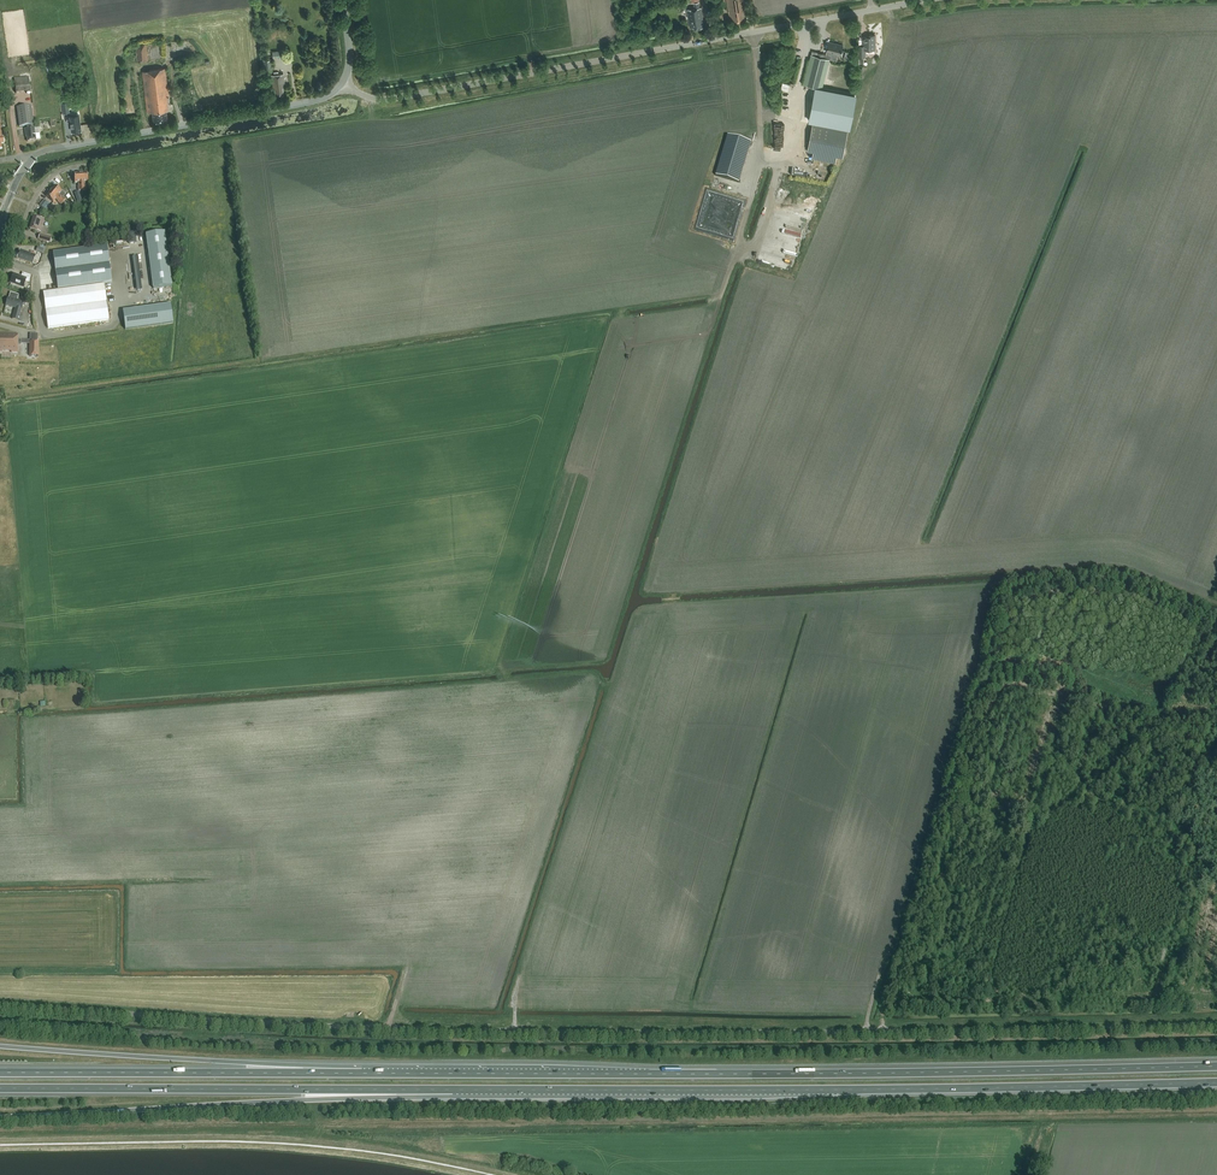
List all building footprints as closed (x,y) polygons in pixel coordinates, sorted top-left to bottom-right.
[(699,0),(691,0),(691,3),(693,3),(694,8),(687,9),(690,27),(694,27),(695,29),(704,27),(701,7),(700,7),(699,2),(700,2),(699,0)] [(730,19),(733,19),(734,22),(745,20),(744,16),(747,16),(745,0),(727,0),(730,19)] [(863,46),(859,46),(859,56),(865,56),(865,49),(875,49),(875,46),(877,44),(875,42),(875,35),(867,35),(867,36),(863,37),(863,46)] [(843,45),(829,41),(825,56),(825,58),(830,59),(830,58),(835,59),(836,54),(840,55),(843,45)] [(148,60),(146,44),(135,45),(137,62),(148,60)] [(284,50),(272,51),(273,59),(285,57),(284,50)] [(830,59),(825,58),(825,56),(818,54),(817,56),(811,54),(803,84),(822,89),(830,59)] [(271,59),(263,60),(265,72),(272,71),(271,59)] [(154,69),(142,71),(147,113),(152,112),(154,121),(160,120),(167,119),(166,110),(169,110),(171,109),(173,108),(172,104),(170,102),(165,68),(154,69)] [(831,68),(827,82),(838,85),(842,70),(831,68)] [(283,74),(279,74),(278,71),(274,72),(274,75),(271,75),(273,89),(275,89),(276,95),(283,94),(283,87),(284,87),(283,74)] [(17,92),(32,91),(31,76),(16,78),(17,92)] [(790,84),(782,82),(781,89),(788,91),(790,84)] [(813,88),(807,121),(813,122),(848,128),(854,96),(813,88)] [(31,106),(17,108),(19,127),(34,125),(31,106)] [(78,115),(70,116),(72,131),(80,130),(78,115)] [(848,128),(813,122),(807,150),(812,151),(811,158),(834,163),(836,156),(843,157),(848,128)] [(41,140),(39,129),(34,129),(34,128),(25,129),(25,134),(27,134),(28,142),(36,141),(41,140)] [(716,176),(740,183),(752,143),(728,136),(716,176)] [(83,190),(81,174),(74,174),(75,183),(79,183),(79,186),(79,191),(83,190)] [(51,191),(64,202),(66,200),(62,197),(59,195),(62,192),(55,186),(51,191)] [(64,202),(51,191),(46,197),(53,202),(56,199),(58,202),(61,205),(64,202)] [(46,201),(42,207),(46,211),(51,205),(46,201)] [(34,216),(30,229),(41,232),(45,219),(34,216)] [(135,231),(127,232),(129,244),(136,242),(135,231)] [(172,286),(165,232),(146,235),(153,289),(172,286)] [(40,235),(39,239),(50,243),(52,238),(40,235)] [(107,246),(53,253),(58,289),(104,283),(112,282),(107,246)] [(36,256),(20,250),(17,258),(33,264),(36,256)] [(28,283),(31,276),(24,274),(22,278),(14,275),(11,283),(24,288),(26,282),(28,283)] [(104,284),(43,292),(48,328),(109,320),(104,284)] [(9,293),(8,298),(6,305),(15,308),(12,319),(20,321),(21,317),(20,316),(21,310),(22,310),(24,301),(17,299),(18,296),(9,293)] [(170,305),(123,311),(125,330),(173,325),(170,305)] [(2,352),(2,351),(11,351),(11,352),(18,352),(18,334),(0,334),(0,352),(2,352)] [(29,342),(29,356),(37,356),(38,356),(39,343),(39,342),(29,342)]
